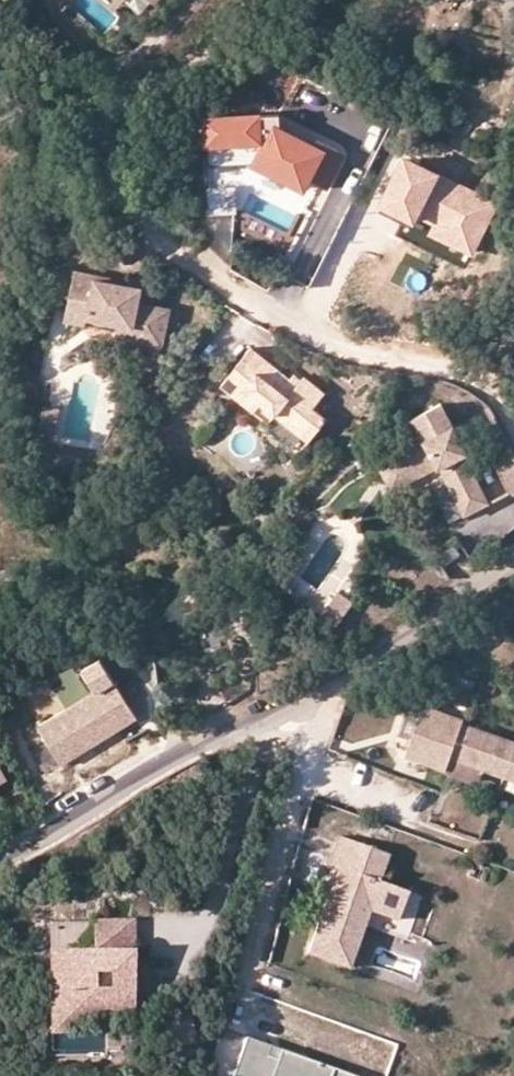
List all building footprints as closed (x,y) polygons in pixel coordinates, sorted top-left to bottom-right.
[(125,0),(99,0),(125,18),(134,6),(125,0)] [(317,131),(314,137),(281,120),(280,105),(229,106),(230,112),(208,113),(209,156),(254,155),(304,180),(309,171),(326,180),(340,152),(341,148),(337,141),(317,131)] [(499,203),(403,154),(376,205),(414,224),(417,218),(431,225),(427,234),(471,256),(499,203)] [(142,304),(146,287),(77,272),(66,320),(89,325),(90,320),(128,329),(126,339),(165,347),(172,311),(142,304)] [(317,416),(328,401),(301,381),(296,388),(250,353),(223,390),(268,423),(272,419),(310,447),(328,424),(317,416)] [(410,420),(422,443),(391,459),(405,485),(437,467),(464,519),(488,507),(466,464),(461,454),(464,453),(451,427),(439,405),(410,420)] [(512,449),(494,459),(510,491),(513,489),(513,452),(512,449)] [(464,453),(461,454),(466,464),(471,462),(467,452),(464,453)] [(405,485),(391,459),(378,466),(391,492),(405,485)] [(438,552),(445,563),(462,554),(456,542),(438,552)] [(336,586),(321,611),(338,622),(353,597),(336,586)] [(122,682),(129,702),(144,697),(137,677),(122,682)] [(137,718),(114,679),(37,723),(60,762),(137,718)] [(416,760),(455,774),(459,762),(469,734),(471,730),(472,726),(433,712),(416,760)] [(511,780),(513,773),(513,745),(471,730),(469,734),(459,762),(511,780)] [(400,919),(410,892),(384,882),(392,859),(342,839),(332,867),(341,870),(310,951),(350,966),(372,908),(400,919)] [(50,1026),(130,1026),(130,915),(93,915),(93,944),(49,944),(50,1026)] [(361,1075),(281,1047),(278,1056),(268,1053),(271,1043),(246,1035),(231,1075),(360,1075),(361,1075)] [(281,1047),(271,1043),(268,1053),(278,1056),(281,1047)]
